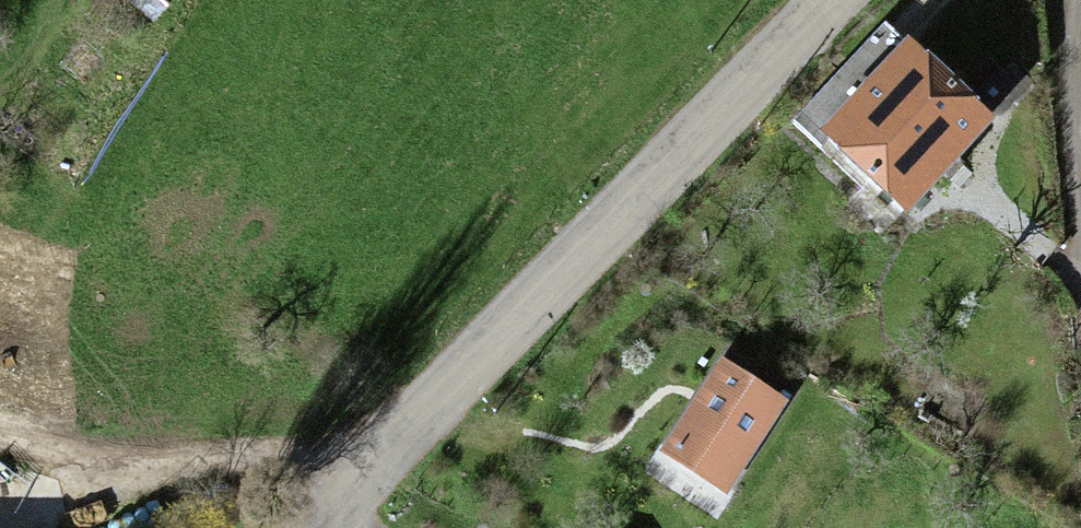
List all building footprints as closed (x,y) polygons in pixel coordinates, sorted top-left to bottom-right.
[(906,72),(829,157),(904,225),(981,140),(906,72)] [(743,399),(683,353),(626,426),(686,473),(743,399)]
